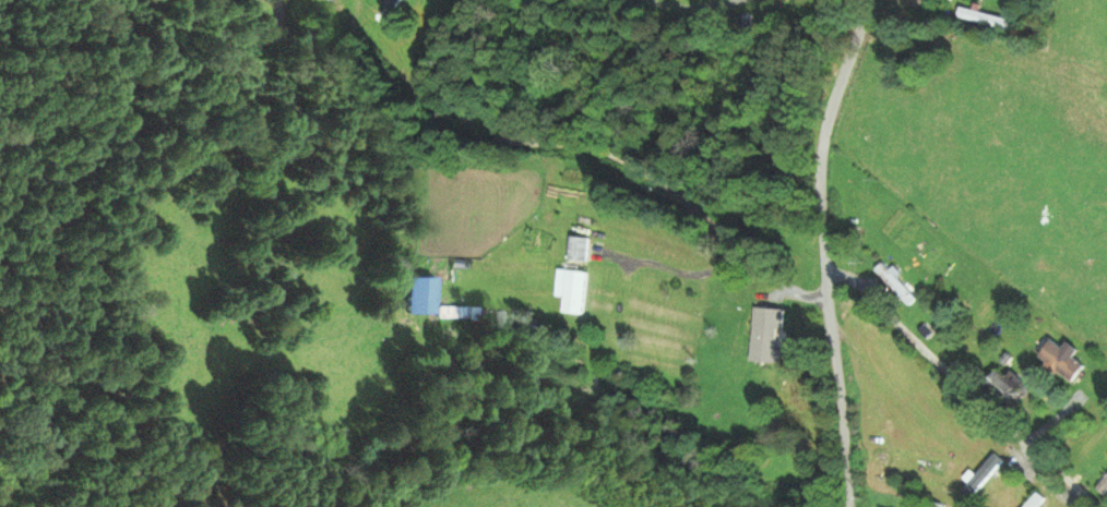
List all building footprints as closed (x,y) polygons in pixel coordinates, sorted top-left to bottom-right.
[(379,7),(388,13),(398,0),(384,0),(379,7)] [(1006,20),(959,9),(956,19),(1004,30),(1006,20)] [(565,261),(584,263),(587,239),(567,237),(565,261)] [(873,272),(908,307),(915,300),(880,265),(873,272)] [(579,316),(585,274),(557,270),(553,297),(562,298),(560,313),(579,316)] [(422,323),(483,323),(483,310),(422,310),(422,323)] [(780,364),(782,311),(752,310),(749,363),(780,364)] [(1036,357),(1067,385),(1082,369),(1051,341),(1036,357)] [(1010,372),(1003,379),(997,372),(982,388),(1008,413),(1029,391),(1010,372)] [(1001,466),(993,458),(961,491),(969,500),(1001,466)] [(1103,496),(1106,491),(1106,475),(1095,490),(1103,496)] [(1042,501),(1035,494),(1024,506),(1037,506),(1042,501)]
